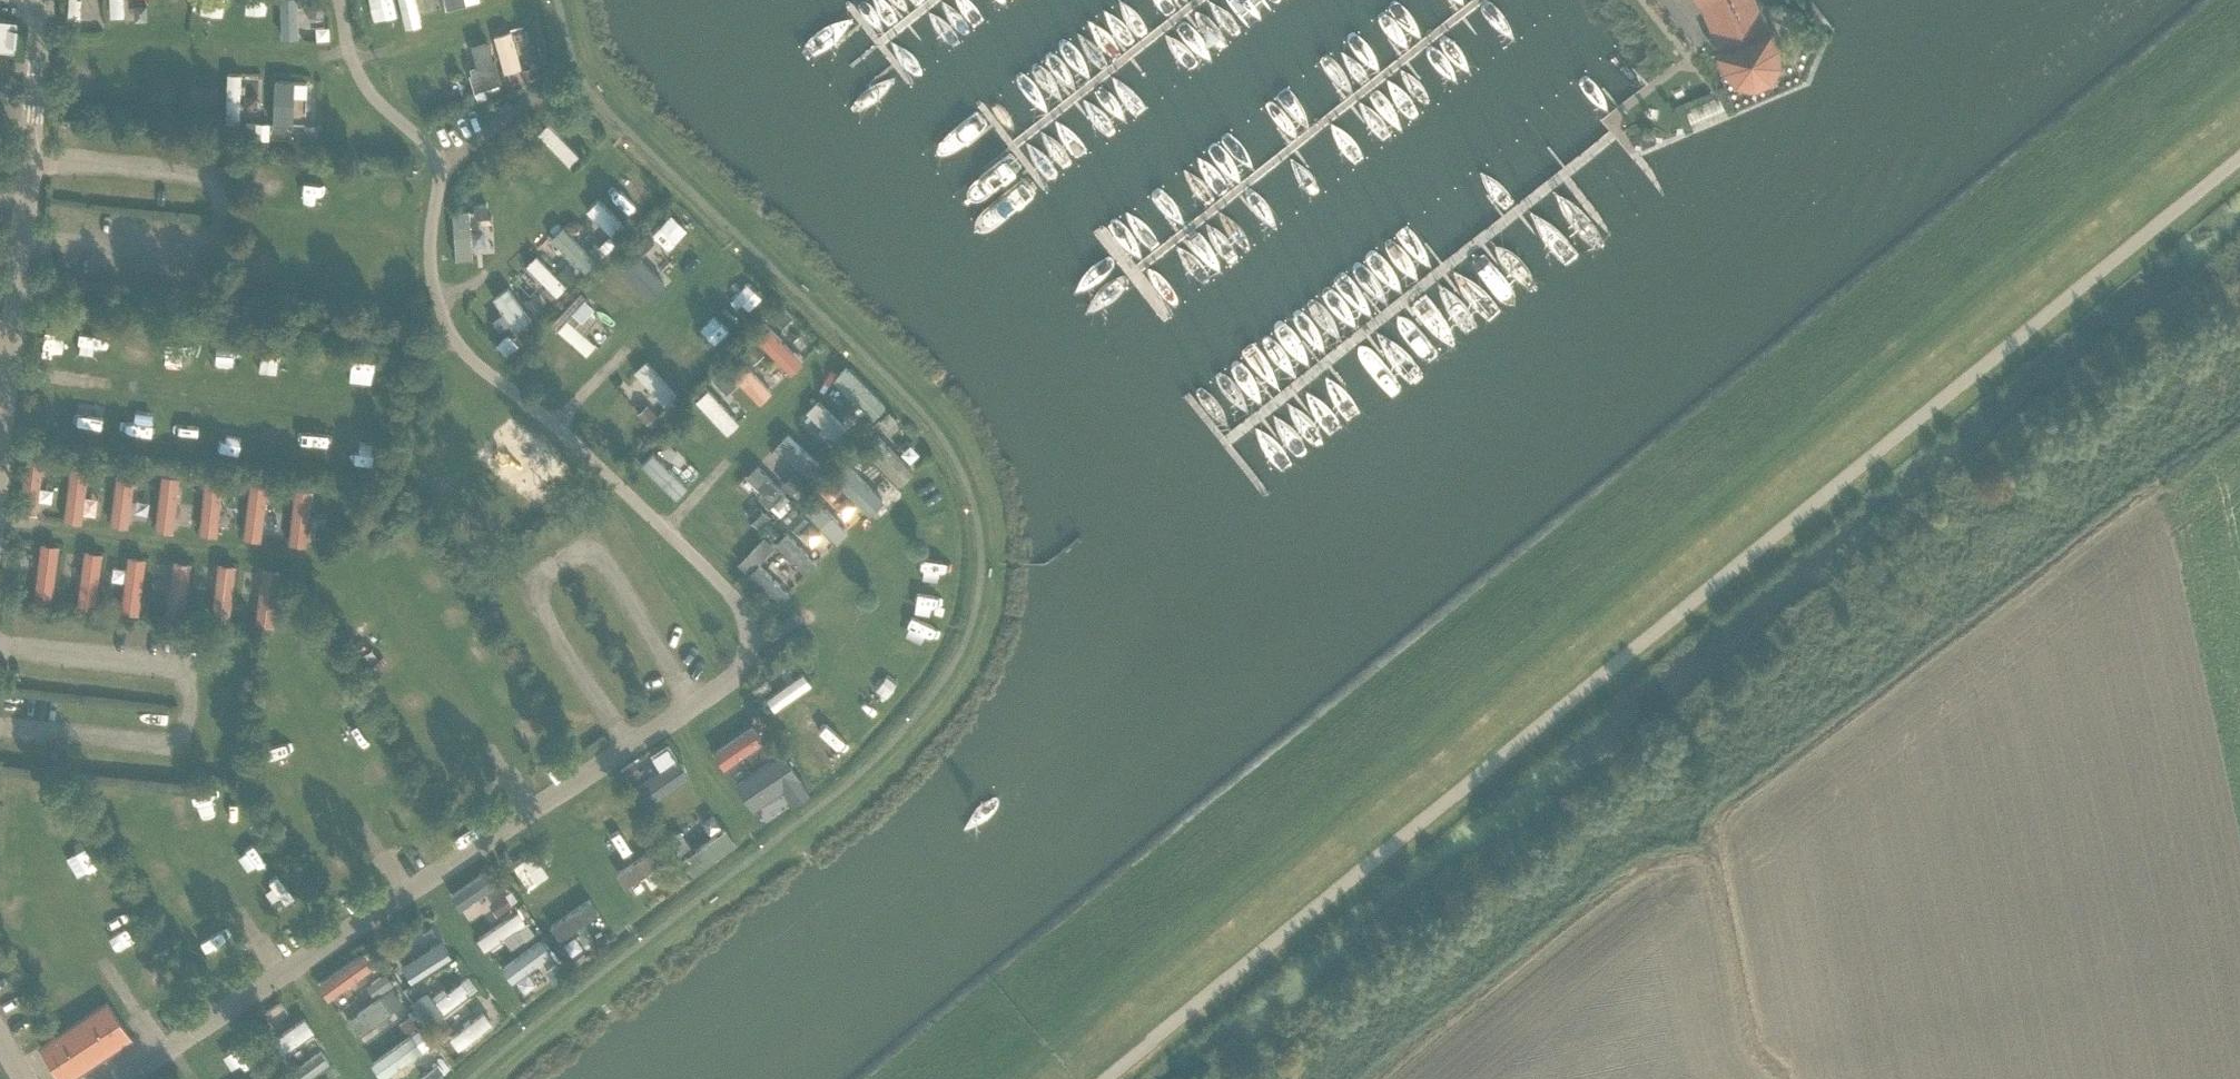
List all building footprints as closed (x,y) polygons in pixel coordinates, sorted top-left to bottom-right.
[(72,22),(85,23),(85,0),(72,0),(72,22)] [(127,20),(126,0),(111,0),(111,21),(127,20)] [(247,16),(269,16),(269,0),(246,0),(247,16)] [(298,0),(283,0),(284,41),(299,41),(298,0)] [(390,13),(386,0),(361,0),(367,20),(390,13)] [(412,8),(439,5),(439,0),(411,0),(412,8)] [(1703,4),(1729,65),(1739,76),(1753,79),(1767,73),(1774,60),(1773,46),(1753,0),(1700,0),(1703,4)] [(17,20),(0,19),(0,49),(14,50),(17,20)] [(330,25),(316,27),(318,43),(332,41),(330,25)] [(495,30),(503,70),(522,67),(514,26),(495,30)] [(481,75),(496,71),(487,34),(471,38),(481,75)] [(171,71),(169,106),(184,107),(185,72),(171,71)] [(229,74),(228,117),(242,117),(243,74),(229,74)] [(307,122),(307,79),(275,79),(275,122),(307,122)] [(218,112),(219,89),(196,87),(194,110),(218,112)] [(568,165),(581,153),(549,120),(537,131),(568,165)] [(257,123),(257,139),(270,140),(271,123),(257,123)] [(612,235),(625,221),(598,196),(585,210),(612,235)] [(675,198),(645,231),(684,268),(699,251),(675,228),(690,212),(675,198)] [(455,256),(473,256),(473,206),(456,205),(455,256)] [(591,248),(565,221),(550,234),(576,262),(591,248)] [(633,247),(645,256),(655,243),(643,234),(633,247)] [(557,293),(568,282),(536,252),(525,263),(557,293)] [(651,299),(664,288),(633,252),(620,264),(651,299)] [(614,260),(601,278),(611,286),(624,267),(614,260)] [(737,262),(723,277),(749,300),(762,286),(737,262)] [(601,282),(573,308),(582,318),(596,305),(618,329),(632,316),(601,282)] [(518,324),(533,309),(505,283),(491,298),(518,324)] [(698,311),(718,332),(733,319),(712,297),(698,311)] [(783,328),(796,319),(788,307),(775,316),(783,328)] [(556,331),(588,354),(598,341),(566,317),(556,331)] [(44,324),(44,340),(70,340),(70,324),(44,324)] [(791,375),(806,361),(771,325),(756,339),(791,375)] [(700,349),(710,357),(721,344),(711,336),(700,349)] [(190,362),(191,346),(165,345),(165,361),(190,362)] [(328,377),(329,352),(305,352),(305,377),(328,377)] [(633,372),(663,405),(677,393),(647,360),(633,372)] [(761,405),(775,392),(744,361),(731,374),(761,405)] [(725,392),(735,385),(725,372),(715,379),(725,392)] [(709,388),(695,401),(728,436),(742,423),(709,388)] [(619,393),(610,401),(632,427),(642,419),(619,393)] [(804,415),(829,438),(842,424),(818,401),(804,415)] [(63,426),(65,408),(44,407),(43,425),(63,426)] [(774,445),(800,473),(815,459),(790,431),(774,445)] [(44,462),(27,459),(20,514),(38,518),(44,462)] [(833,504),(844,492),(870,515),(886,499),(846,462),(819,491),(833,504)] [(785,493),(757,466),(747,476),(775,503),(785,493)] [(71,467),(65,521),(81,523),(87,469),(71,467)] [(117,472),(111,526),(127,528),(133,474),(117,472)] [(794,497),(804,488),(792,475),(782,485),(794,497)] [(162,477),(155,531),(171,533),(178,479),(162,477)] [(205,480),(199,534),(215,536),(221,482),(205,480)] [(250,486),(243,539),(259,542),(266,488),(250,486)] [(295,490),(289,544),(305,546),(311,492),(295,490)] [(713,508),(748,546),(774,521),(763,509),(750,520),(727,495),(713,508)] [(801,510),(836,546),(852,531),(817,495),(801,510)] [(787,531),(773,545),(807,576),(820,562),(787,531)] [(42,546),(35,600),(51,602),(58,548),(42,546)] [(85,553),(78,607),(94,609),(101,555),(85,553)] [(129,559),(122,612),(138,614),(145,561),(129,559)] [(173,563),(167,617),(183,619),(189,565),(173,563)] [(218,566),(212,620),(228,622),(234,568),(218,566)] [(262,571),(257,625),(273,627),(279,573),(262,571)] [(767,696),(776,711),(814,688),(805,673),(767,696)] [(808,761),(848,729),(835,713),(795,744),(808,761)] [(723,768),(764,740),(753,725),(713,754),(723,768)] [(736,780),(746,798),(789,774),(779,756),(736,780)] [(676,757),(651,779),(668,798),(693,776),(676,757)] [(382,759),(374,763),(385,786),(393,782),(382,759)] [(151,812),(179,812),(179,792),(152,791),(151,812)] [(218,792),(201,803),(213,821),(230,810),(218,792)] [(695,877),(739,844),(726,827),(683,860),(695,877)] [(253,875),(272,866),(261,842),(242,851),(253,875)] [(665,887),(671,898),(682,892),(666,864),(669,863),(660,846),(618,870),(629,890),(646,880),(654,894),(665,887)] [(516,864),(528,890),(550,880),(538,854),(516,864)] [(333,877),(348,876),(347,856),(331,857),(333,877)] [(491,879),(481,885),(494,907),(505,900),(491,879)] [(285,883),(267,894),(284,920),(301,908),(285,883)] [(556,886),(536,897),(549,919),(568,908),(556,886)] [(554,918),(565,939),(603,917),(591,897),(554,918)] [(519,912),(478,939),(487,952),(528,925),(519,912)] [(214,930),(197,941),(211,962),(228,950),(214,930)] [(502,967),(516,985),(553,956),(539,938),(502,967)] [(399,951),(409,973),(430,964),(420,942),(399,951)] [(369,953),(320,977),(329,996),(378,973),(369,953)] [(430,1026),(471,991),(460,980),(438,999),(428,989),(411,1003),(430,1026)] [(344,1012),(358,1034),(406,1006),(393,984),(344,1012)] [(106,1000),(37,1045),(60,1078),(71,1078),(132,1039),(106,1000)] [(448,1038),(464,1056),(502,1021),(486,1004),(448,1038)] [(275,1034),(284,1050),(316,1032),(307,1016),(275,1034)] [(391,1073),(433,1041),(420,1024),(378,1057),(391,1073)] [(208,1075),(241,1053),(230,1037),(197,1058),(208,1075)] [(305,1072),(325,1058),(310,1037),(290,1050),(305,1072)]
